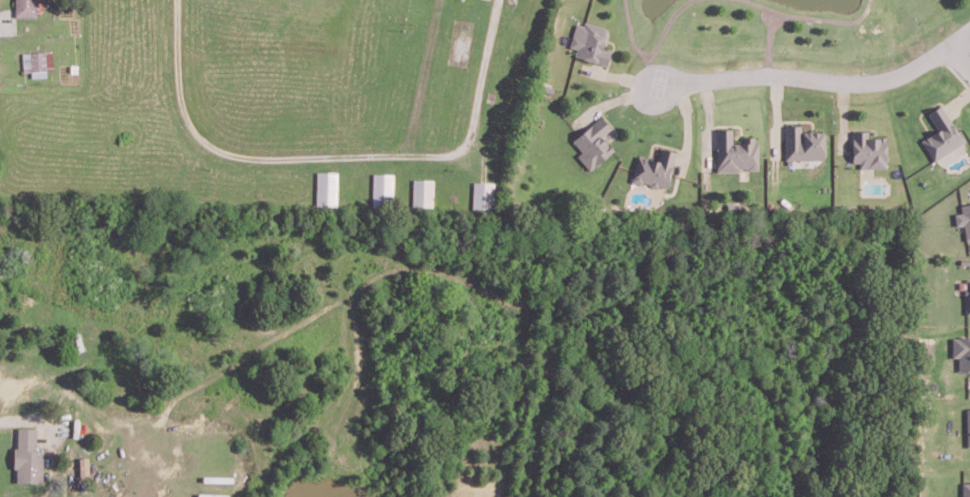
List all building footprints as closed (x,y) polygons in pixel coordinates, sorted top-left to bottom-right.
[(34,0),(13,0),(13,16),(34,16),(34,0)] [(605,65),(609,50),(602,47),(607,29),(576,19),(568,46),(576,48),(574,56),(605,65)] [(20,51),(21,70),(28,69),(29,76),(46,75),(45,68),(51,67),(50,49),(20,51)] [(963,142),(940,104),(927,112),(937,129),(920,140),(933,160),(963,142)] [(576,155),(590,170),(613,148),(601,136),(610,127),(599,115),(572,141),(581,151),(576,155)] [(822,131),(800,131),(800,124),(784,124),(783,158),(822,159),(822,131)] [(716,170),(757,169),(756,136),(747,136),(747,142),(731,142),(731,128),(715,128),(716,170)] [(886,137),(866,137),(866,130),(851,130),(851,161),(859,161),(859,167),(885,168),(886,137)] [(667,189),(674,151),(660,148),(657,159),(636,155),(630,182),(667,189)] [(337,171),(316,171),(315,204),(336,205),(337,171)] [(372,205),(392,206),(392,173),(372,172),(372,205)] [(432,205),(433,179),(412,178),(411,205),(432,205)] [(493,182),(472,181),(472,208),(492,208),(493,182)] [(969,239),(969,202),(959,203),(960,212),(953,213),(954,225),(962,224),(965,239),(969,239)] [(27,264),(28,252),(0,248),(0,272),(5,273),(7,261),(27,264)] [(969,371),(969,336),(951,337),(952,357),(958,357),(958,371),(969,371)] [(34,428),(17,427),(16,446),(12,446),(12,468),(14,468),(14,480),(40,481),(41,451),(33,450),(34,428)] [(88,474),(88,457),(79,457),(79,474),(88,474)] [(960,481),(969,481),(969,496),(960,496),(960,481)]
